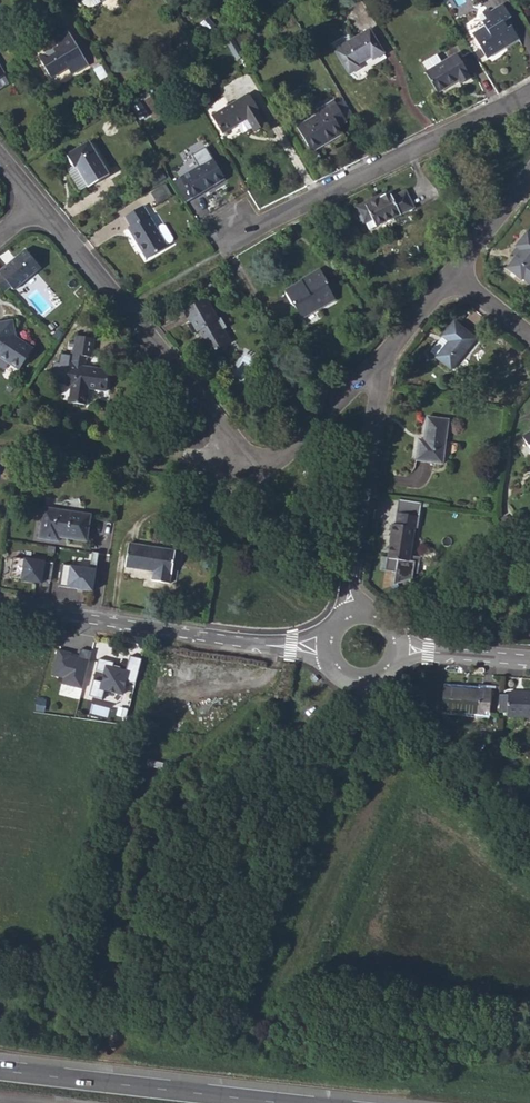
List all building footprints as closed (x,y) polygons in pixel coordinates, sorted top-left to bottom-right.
[(510,18),(502,5),(490,12),(488,9),(482,13),(483,15),(479,18),(485,27),(472,35),(486,57),(518,38),(511,26),(507,28),(503,22),(508,19),(510,18)] [(503,22),(507,28),(511,26),(512,25),(508,19),(503,22)] [(349,74),(360,68),(357,64),(371,56),(373,60),(383,54),(369,30),(335,50),(349,74)] [(50,78),(68,68),(72,74),(87,65),(68,31),(54,40),(57,46),(38,57),(50,78)] [(425,72),(437,93),(457,82),(459,85),(471,78),(456,53),(441,62),(427,71),(425,72)] [(441,62),(436,55),(422,63),(427,71),(441,62)] [(9,83),(4,75),(5,74),(0,66),(0,89),(9,83)] [(247,120),(252,127),(254,131),(266,124),(248,94),(212,116),(222,134),(237,125),(247,120)] [(343,115),(350,111),(341,95),(334,99),(343,115)] [(296,126),(312,152),(323,146),(322,144),(341,132),(338,127),(347,122),(343,115),(334,99),(324,105),(326,108),(315,115),(296,126)] [(140,119),(147,115),(139,101),(131,106),(140,119)] [(315,115),(326,108),(324,105),(313,112),(315,115)] [(242,133),(252,127),(247,120),(237,125),(242,133)] [(323,146),(343,134),(341,132),(322,144),(323,146)] [(86,175),(88,174),(100,194),(122,182),(101,148),(78,161),(86,175)] [(191,197),(212,185),(213,186),(224,180),(210,156),(199,162),(201,165),(180,178),(191,197)] [(155,203),(167,196),(162,187),(160,187),(150,194),(155,203)] [(364,221),(371,218),(375,225),(413,207),(405,191),(392,197),(389,192),(358,208),(364,221)] [(149,207),(139,213),(131,218),(137,228),(134,230),(152,260),(174,248),(173,246),(178,243),(179,241),(172,228),(169,227),(163,230),(149,207)] [(507,268),(521,280),(522,279),(529,284),(529,283),(529,233),(527,231),(515,246),(517,247),(521,250),(516,256),(507,268)] [(512,253),(516,256),(521,250),(517,247),(512,253)] [(26,250),(0,271),(0,274),(0,275),(0,289),(4,293),(11,287),(14,291),(41,268),(26,250)] [(335,299),(327,283),(328,282),(320,268),(300,278),(301,280),(284,290),(293,305),(294,305),(301,318),(335,299)] [(190,322),(188,324),(194,333),(200,330),(203,336),(200,338),(208,353),(211,351),(212,352),(231,341),(223,329),(226,327),(220,317),(217,318),(205,298),(184,310),(190,322)] [(3,353),(11,359),(8,362),(17,369),(31,349),(14,337),(11,321),(0,323),(0,354),(3,353)] [(438,342),(430,351),(436,356),(435,357),(451,369),(476,338),(454,321),(441,337),(442,337),(448,342),(444,347),(438,342)] [(65,386),(70,387),(68,402),(85,404),(87,388),(104,390),(107,371),(85,367),(86,356),(90,357),(92,339),(75,335),(73,351),(70,351),(65,386)] [(438,342),(444,347),(448,342),(442,337),(438,342)] [(8,362),(11,359),(3,353),(0,354),(0,357),(8,362)] [(246,377),(252,357),(243,354),(237,374),(246,377)] [(424,440),(418,439),(416,460),(443,464),(448,420),(427,417),(424,435),(428,436),(427,440),(424,440)] [(303,474),(311,482),(319,475),(312,466),(303,474)] [(38,538),(58,541),(59,537),(86,541),(90,514),(43,506),(38,538)] [(387,558),(410,561),(415,527),(418,528),(420,516),(397,512),(395,524),(392,523),(387,558)] [(124,566),(152,571),(151,581),(167,583),(169,574),(170,574),(174,550),(127,543),(124,566)] [(48,582),(51,560),(17,555),(13,577),(48,582)] [(209,557),(205,557),(204,567),(211,569),(213,558),(209,557)] [(97,590),(99,569),(62,564),(60,586),(97,590)] [(83,689),(92,651),(82,648),(81,653),(58,648),(52,674),(63,677),(61,683),(83,689)] [(118,665),(102,661),(99,671),(98,674),(107,676),(104,685),(96,682),(94,688),(92,697),(105,701),(108,691),(126,696),(129,683),(139,686),(142,677),(146,660),(133,657),(130,673),(124,672),(116,670),(117,667),(118,665)] [(99,671),(91,668),(86,686),(94,688),(96,682),(98,674),(99,671)] [(442,710),(490,714),(492,689),(481,688),(480,690),(444,687),(442,710)] [(529,717),(529,692),(508,692),(508,716),(529,717)]
